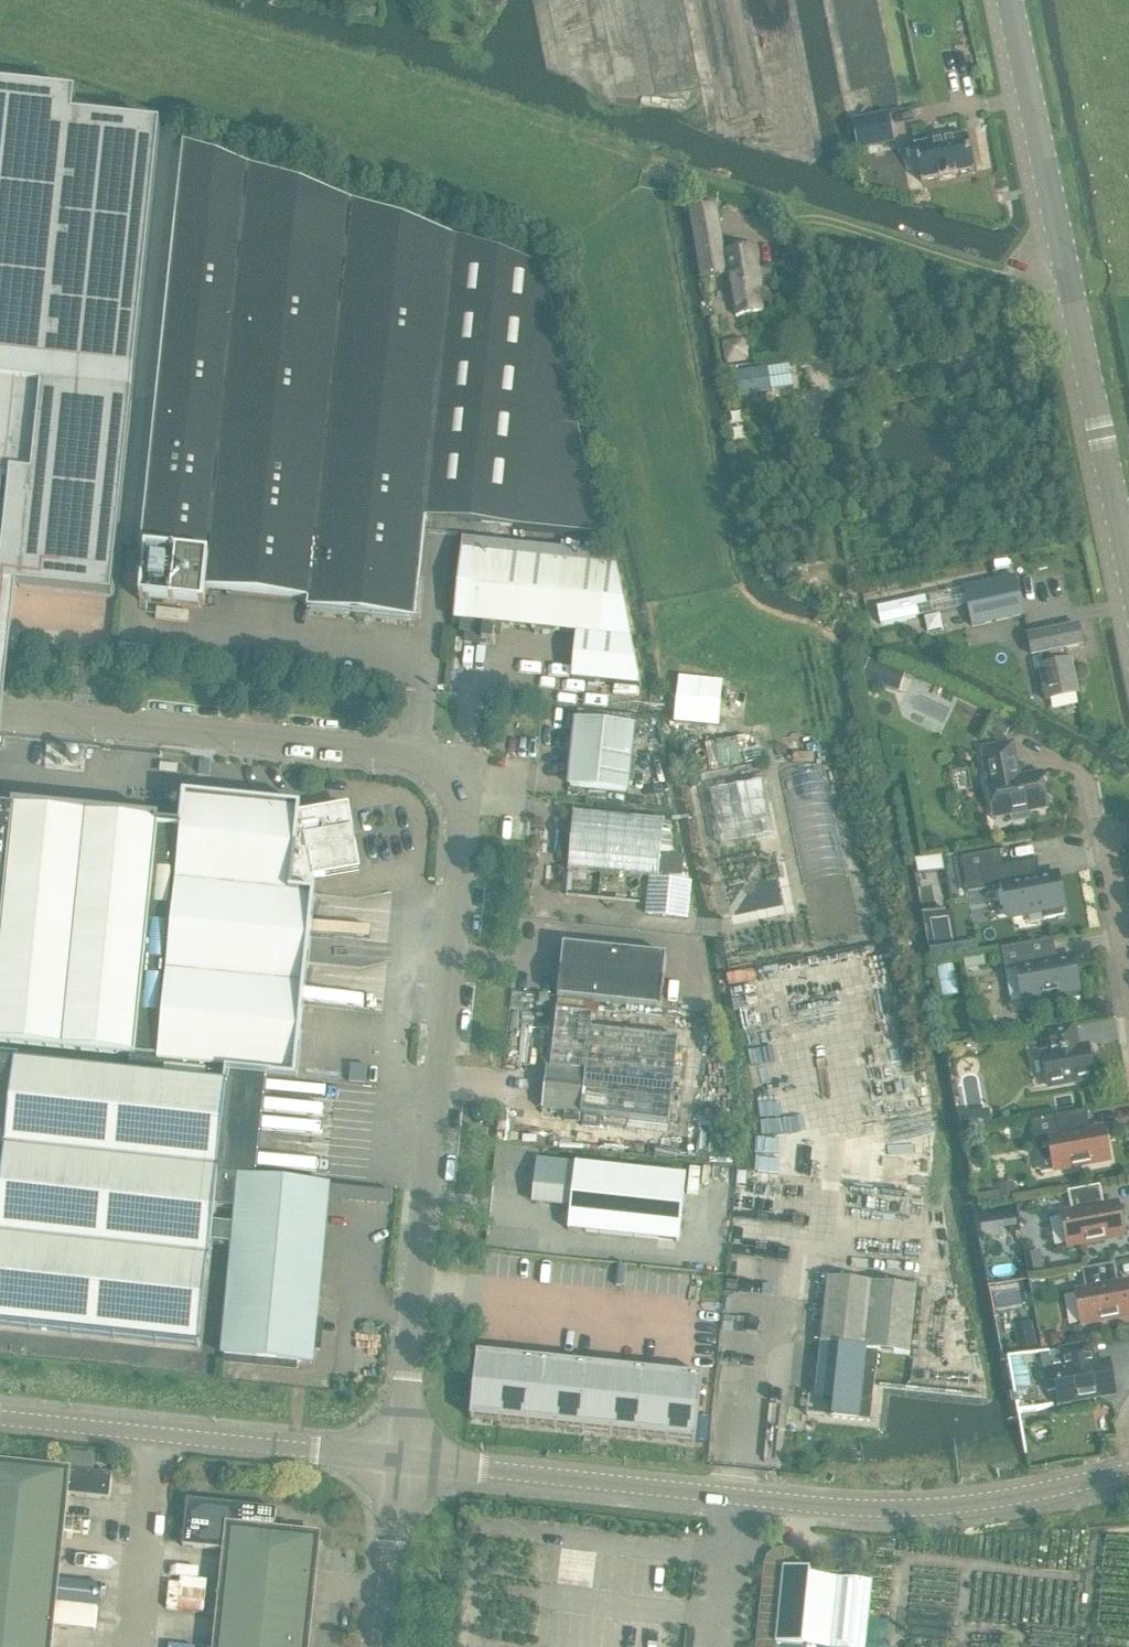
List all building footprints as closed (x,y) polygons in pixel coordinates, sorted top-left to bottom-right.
[(371,8),(360,3),(356,13),(368,17),(371,8)] [(7,481),(7,475),(11,475),(2,563),(0,563),(0,743),(3,713),(16,588),(111,598),(160,129),(73,120),(76,97),(0,90),(0,480),(7,481)] [(853,122),(858,149),(894,141),(888,115),(853,122)] [(928,143),(914,146),(921,183),(974,172),(966,135),(945,139),(944,136),(927,139),(928,143)] [(145,553),(140,601),(204,608),(206,590),(308,601),(307,610),(352,614),(360,624),(370,616),(415,621),(426,520),(601,539),(545,271),(183,144),(176,216),(141,552),(145,553)] [(690,209),(702,278),(728,274),(735,317),(761,312),(756,282),(775,278),(773,268),(759,271),(754,247),(745,248),(722,252),(714,205),(690,209)] [(723,343),(728,366),(752,361),(747,338),(723,343)] [(743,401),(742,396),(765,392),(762,370),(734,374),(738,402),(743,401)] [(462,539),(454,619),(460,620),(459,632),(465,633),(464,644),(487,646),(487,641),(493,642),(495,630),(501,631),(501,625),(577,633),(572,680),(641,686),(615,555),(475,540),(462,539)] [(962,587),(967,606),(971,625),(971,626),(1022,614),(1013,575),(962,587)] [(956,588),(876,607),(881,625),(967,606),(962,587),(956,588)] [(1067,661),(1064,648),(1081,644),(1076,622),(1027,633),(1032,655),(1039,653),(1042,666),(1039,667),(1046,699),(1077,692),(1070,660),(1067,661)] [(885,633),(888,647),(904,644),(901,629),(885,633)] [(868,662),(862,680),(883,687),(889,669),(868,662)] [(994,716),(985,732),(996,738),(998,734),(1005,738),(1012,726),(994,716)] [(570,786),(626,792),(633,727),(577,722),(570,786)] [(1014,743),(982,749),(989,783),(986,783),(992,812),(1011,809),(1012,815),(1013,819),(1016,821),(1028,819),(1030,815),(1030,812),(1049,808),(1042,773),(1020,777),(1014,743)] [(700,776),(689,777),(691,788),(697,787),(701,782),(700,776)] [(763,782),(710,793),(721,846),(774,836),(763,782)] [(201,1349),(214,1206),(237,1208),(240,1178),(256,1180),(263,1101),(266,1070),(296,1073),(316,877),(358,870),(347,808),(299,817),(300,808),(185,797),(182,828),(158,826),(159,823),(13,808),(13,811),(0,810),(0,1044),(129,1057),(127,1077),(15,1067),(14,1077),(0,1075),(0,1329),(201,1349)] [(574,811),(568,873),(569,873),(569,871),(658,879),(658,886),(651,886),(648,915),(686,919),(689,889),(690,886),(688,886),(682,885),(684,861),(684,858),(683,858),(674,857),(672,846),(673,834),(670,834),(671,823),(664,822),(664,821),(575,813),(575,811),(574,811)] [(1007,849),(961,858),(968,893),(1000,887),(1006,918),(1018,915),(1043,911),(1045,920),(1064,916),(1063,911),(1066,911),(1059,875),(1056,875),(1039,879),(1039,875),(1036,862),(1038,861),(1038,860),(1038,859),(1035,859),(1035,860),(1002,866),(1000,852),(1006,851),(1006,853),(1008,852),(1007,849)] [(981,952),(979,940),(967,942),(969,954),(981,952)] [(1001,950),(1005,973),(1018,971),(1024,1001),(1058,995),(1060,1004),(1079,1000),(1072,959),(1057,962),(1052,940),(1001,950)] [(563,945),(558,998),(661,1009),(666,956),(563,945)] [(548,1071),(543,1111),(669,1125),(678,1041),(590,1031),(592,1017),(558,1013),(551,1071),(548,1071)] [(1050,1055),(1043,1057),(1048,1087),(1094,1078),(1088,1048),(1078,1050),(1074,1026),(1045,1032),(1050,1055)] [(988,1110),(960,1114),(963,1129),(990,1125),(988,1110)] [(1054,1117),(1031,1121),(1035,1142),(1050,1139),(1056,1171),(1109,1162),(1103,1130),(1090,1132),(1086,1111),(1054,1117)] [(537,1160),(532,1203),(570,1207),(568,1231),(679,1242),(686,1175),(537,1160)] [(240,1178),(237,1208),(223,1355),(311,1364),(328,1187),(256,1180),(240,1178)] [(977,1196),(979,1208),(1003,1203),(1003,1201),(1017,1198),(1014,1183),(999,1186),(1000,1192),(977,1196)] [(1073,1214),(1063,1216),(1069,1248),(1123,1237),(1117,1205),(1104,1208),(1100,1188),(1069,1194),(1073,1214)] [(973,1211),(977,1232),(995,1229),(991,1208),(973,1211)] [(1033,1274),(1045,1272),(1042,1258),(1031,1261),(1033,1274)] [(1077,1295),(1083,1326),(1128,1317),(1128,1285),(1118,1287),(1114,1267),(1083,1273),(1087,1293),(1077,1295)] [(807,1417),(870,1423),(877,1354),(910,1357),(916,1290),(829,1281),(827,1281),(815,1400),(808,1399),(807,1417)] [(1006,1287),(990,1290),(994,1316),(1011,1313),(1006,1287)] [(1059,1335),(1051,1337),(1053,1347),(1064,1345),(1063,1338),(1059,1335)] [(1092,1345),(1008,1359),(1017,1413),(1063,1405),(1064,1405),(1066,1405),(1068,1405),(1069,1405),(1071,1404),(1073,1404),(1074,1403),(1115,1396),(1109,1364),(1096,1366),(1092,1345)] [(477,1353),(470,1419),(499,1422),(506,1356),(477,1353)] [(506,1356),(499,1422),(527,1425),(534,1359),(506,1356)] [(534,1359),(527,1425),(555,1428),(562,1362),(534,1359)] [(562,1362),(555,1428),(583,1431),(590,1365),(562,1362)] [(590,1365),(583,1431),(611,1433),(618,1368),(590,1365)] [(618,1368),(611,1433),(639,1436),(646,1371),(618,1368)] [(646,1371),(639,1436),(667,1439),(674,1373),(646,1371)] [(674,1373),(667,1439),(696,1442),(703,1376),(674,1373)] [(52,1627),(95,1632),(97,1610),(54,1605),(54,1602),(99,1607),(101,1587),(56,1582),(66,1496),(109,1500),(112,1477),(93,1475),(66,1472),(0,1465),(0,1646),(50,1646),(52,1627)] [(318,1537),(274,1533),(277,1511),(187,1501),(183,1547),(226,1552),(216,1646),(306,1646),(318,1537)] [(758,1646),(777,1646),(777,1644),(799,1646),(800,1646),(803,1646),(804,1646),(866,1646),(872,1582),(838,1578),(810,1575),(810,1573),(811,1571),(802,1570),(800,1570),(800,1568),(799,1561),(798,1560),(793,1554),(792,1553),(785,1551),(784,1551),(777,1552),(776,1552),(770,1557),(769,1558),(766,1565),(758,1646)] [(839,1566),(838,1577),(871,1581),(872,1570),(839,1566)]
